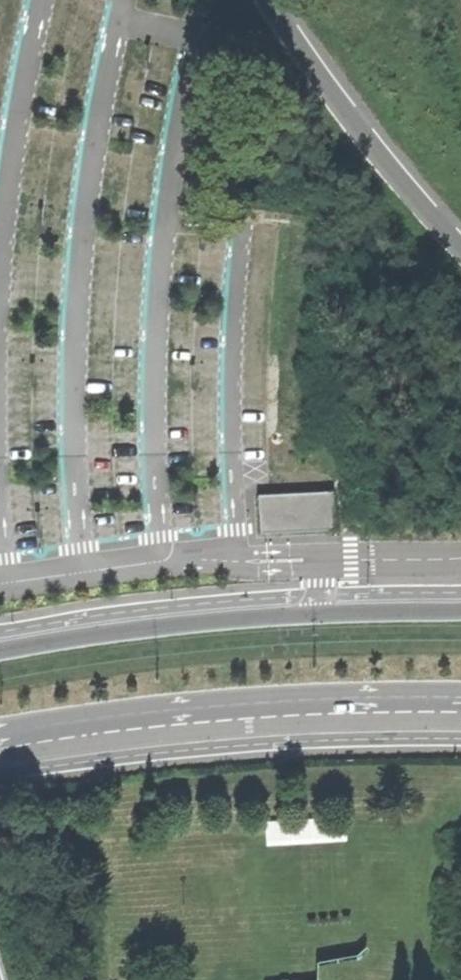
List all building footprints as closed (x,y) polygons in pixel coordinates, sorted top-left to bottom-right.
[(333,492),(257,496),(259,534),(335,530),(333,492)]
